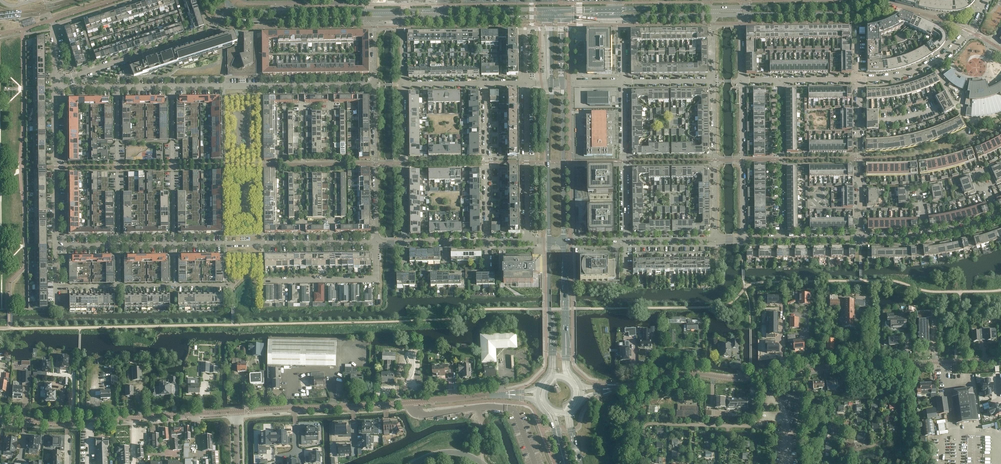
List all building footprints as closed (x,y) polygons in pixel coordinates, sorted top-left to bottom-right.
[(156,0),(153,0),(151,1),(154,10),(159,9),(156,0)] [(895,1),(895,2),(897,3),(900,3),(914,7),(917,8),(922,9),(924,9),(927,10),(929,10),(932,11),(936,11),(940,12),(945,12),(946,12),(950,12),(954,12),(956,12),(957,12),(958,12),(959,12),(961,11),(963,11),(964,10),(965,10),(966,9),(967,8),(968,8),(969,7),(970,6),(971,5),(972,5),(972,4),(973,3),(974,2),(975,1),(975,0),(896,0),(895,1)] [(154,10),(151,1),(146,2),(149,12),(154,10)] [(149,12),(146,2),(141,4),(144,14),(149,12)] [(144,14),(141,4),(135,6),(139,15),(144,14)] [(139,15),(135,6),(130,7),(133,17),(139,15)] [(133,17),(130,7),(125,9),(128,19),(133,17)] [(128,19),(125,9),(120,11),(123,20),(128,19)] [(123,20),(120,11),(115,12),(118,22),(123,20)] [(118,22),(115,12),(110,14),(113,24),(118,22)] [(909,26),(913,16),(910,15),(907,14),(906,14),(902,13),(901,13),(900,15),(898,16),(896,17),(893,19),(891,20),(889,21),(888,21),(892,31),(894,30),(896,29),(900,27),(905,25),(909,26)] [(113,24),(110,14),(105,15),(108,25),(113,24)] [(108,25),(105,15),(99,17),(103,27),(108,25)] [(913,29),(917,18),(915,17),(913,16),(909,26),(913,29)] [(103,27),(99,17),(94,19),(97,29),(103,27)] [(917,30),(922,20),(917,18),(913,29),(917,30)] [(97,29),(94,19),(89,20),(92,30),(97,29)] [(92,30),(89,20),(84,22),(87,32),(92,30)] [(922,32),(926,22),(922,20),(917,30),(922,32)] [(884,34),(886,33),(888,33),(890,32),(892,31),(888,21),(885,22),(882,23),(881,24),(878,25),(875,26),(871,26),(869,27),(867,27),(867,46),(877,46),(881,46),(881,34),(884,34)] [(926,34),(930,24),(926,22),(922,32),(926,34)] [(184,33),(181,23),(176,25),(179,35),(184,33)] [(933,31),(934,29),(935,26),(934,26),(930,24),(926,34),(930,36),(933,31)] [(851,53),(851,34),(851,28),(846,28),(846,27),(842,27),(842,38),(842,53),(851,53)] [(756,54),(756,39),(755,28),(751,28),(751,29),(746,29),(746,33),(746,35),(746,54),(756,54)] [(708,38),(708,32),(707,29),(697,29),(697,30),(697,40),(701,40),(701,38),(708,38)] [(612,74),(611,30),(597,30),(587,31),(587,34),(587,40),(587,52),(587,56),(587,74),(589,74),(612,74)] [(641,41),(641,31),(641,30),(631,30),(631,39),(637,39),(637,41),(641,41)] [(945,37),(945,36),(945,35),(944,34),(943,33),(942,32),(937,34),(938,35),(939,37),(939,38),(939,39),(939,41),(938,41),(945,42),(945,41),(945,40),(945,39),(945,38),(945,37)] [(217,50),(237,44),(234,36),(236,36),(237,35),(237,34),(234,35),(233,34),(204,43),(208,56),(218,53),(217,50)] [(256,76),(256,40),(253,41),(253,39),(253,34),(244,34),(243,34),(243,44),(227,49),(227,50),(227,57),(228,76),(233,76),(253,75),(253,76),(256,76)] [(45,47),(44,35),(37,37),(37,41),(32,41),(32,47),(45,47)] [(943,45),(944,43),(945,42),(938,41),(935,40),(932,44),(934,46),(937,51),(938,50),(939,49),(940,48),(941,47),(943,46),(943,45)] [(934,46),(932,44),(931,42),(927,44),(933,54),(935,52),(937,51),(934,46)] [(208,56),(204,43),(194,47),(198,59),(208,56)] [(518,54),(518,44),(518,43),(507,43),(507,53),(517,53),(517,54),(518,54)] [(933,54),(927,44),(922,47),(928,57),(931,55),(933,54)] [(198,59),(194,47),(185,50),(189,62),(198,59)] [(928,57),(922,47),(919,49),(924,59),(926,58),(928,57)] [(924,59),(919,49),(914,52),(919,62),(921,60),(924,59)] [(102,59),(98,50),(93,51),(96,61),(102,59)] [(189,62),(185,50),(175,53),(178,63),(176,64),(177,66),(189,62)] [(178,63),(175,53),(174,53),(174,52),(171,53),(171,54),(155,59),(162,68),(174,64),(173,63),(176,62),(176,64),(178,63)] [(919,62),(914,52),(910,54),(914,64),(917,63),(919,62)] [(914,64),(910,54),(905,55),(909,66),(912,65),(914,64)] [(909,66),(905,55),(901,57),(904,67),(906,67),(909,66)] [(162,68),(155,59),(154,59),(146,62),(142,63),(131,67),(131,68),(119,73),(120,75),(133,75),(134,77),(139,76),(141,76),(142,76),(144,76),(145,75),(146,75),(150,74),(152,74),(153,73),(155,72),(162,68)] [(880,72),(880,65),(878,65),(878,61),(867,61),(868,71),(869,72),(870,72),(872,72),(874,72),(876,72),(877,72),(880,72)] [(641,74),(641,63),(637,63),(638,65),(631,65),(631,74),(641,74)] [(708,73),(708,65),(701,65),(701,63),(698,63),(698,73),(708,73)] [(958,78),(956,77),(955,76),(954,75),(955,74),(953,72),(954,71),(952,69),(953,69),(952,68),(943,76),(945,78),(946,79),(947,80),(948,81),(949,81),(950,82),(951,83),(952,82),(954,84),(953,85),(955,86),(957,87),(960,88),(962,89),(962,90),(967,79),(966,79),(964,78),(963,79),(960,78),(960,79),(958,78)] [(939,82),(935,73),(933,74),(933,75),(931,76),(935,84),(936,84),(939,82)] [(935,84),(931,76),(928,77),(926,78),(930,87),(932,85),(935,84)] [(930,87),(926,78),(924,78),(924,79),(922,80),(925,88),(927,88),(930,87)] [(1000,83),(1000,84),(998,84),(996,86),(995,86),(993,87),(990,88),(988,89),(985,80),(983,81),(982,78),(980,79),(979,79),(977,79),(976,79),(974,79),(972,79),(972,81),(972,82),(969,82),(969,81),(965,105),(969,106),(969,105),(972,105),(971,117),(971,116),(973,116),(975,116),(978,116),(981,116),(983,116),(985,116),(987,115),(989,115),(992,114),(994,114),(996,113),(999,112),(1000,111),(1000,83)] [(45,97),(45,86),(45,80),(33,81),(33,86),(37,86),(37,89),(37,91),(33,91),(33,97),(45,97)] [(925,88),(922,80),(920,81),(920,80),(917,81),(921,90),(923,89),(925,88)] [(700,97),(708,90),(707,89),(706,89),(706,90),(704,91),(703,89),(691,90),(691,96),(692,97),(700,96),(700,97)] [(590,106),(610,106),(610,93),(600,93),(590,95),(590,106)] [(952,105),(947,96),(946,97),(944,94),(937,98),(939,101),(938,102),(942,110),(943,109),(945,113),(953,109),(951,105),(952,105)] [(519,104),(519,96),(507,97),(507,102),(509,102),(511,102),(513,102),(515,102),(517,102),(517,104),(517,105),(519,105),(519,104)] [(519,104),(519,105),(517,105),(517,104),(515,104),(513,104),(511,104),(509,104),(507,104),(507,111),(509,111),(511,111),(513,111),(515,110),(517,110),(517,113),(519,113),(519,104)] [(293,122),(293,116),(299,116),(299,112),(300,112),(300,111),(288,112),(288,123),(293,123),(293,122)] [(317,122),(317,111),(305,111),(305,112),(306,112),(306,116),(312,116),(312,122),(317,122)] [(322,122),(322,116),(328,116),(328,111),(317,111),(317,122),(322,122)] [(345,122),(345,111),(334,111),(334,116),(340,116),(340,122),(345,122)] [(878,120),(878,116),(876,116),(876,112),(868,112),(868,116),(867,116),(867,121),(867,126),(868,125),(868,130),(876,129),(876,125),(878,125),(878,120)] [(612,156),(612,116),(587,116),(587,149),(584,149),(584,156),(612,156)] [(964,127),(959,118),(957,119),(954,121),(959,129),(961,128),(961,129),(963,128),(962,128),(964,127)] [(959,129),(954,121),(952,122),(950,123),(954,132),(956,131),(956,132),(958,131),(957,130),(959,129)] [(293,133),(293,127),(299,127),(299,123),(300,123),(300,122),(293,122),(293,123),(288,123),(288,133),(293,133)] [(317,133),(317,122),(312,122),(306,122),(306,123),(306,127),(312,127),(312,133),(317,133)] [(322,133),(322,127),(328,127),(328,122),(322,122),(317,122),(317,133),(322,133)] [(345,133),(345,122),(340,122),(334,122),(334,126),(340,126),(340,133),(345,133)] [(954,132),(950,123),(948,124),(945,125),(949,134),(950,133),(951,134),(953,133),(952,133),(954,132)] [(949,134),(945,125),(940,127),(944,136),(945,136),(946,136),(947,136),(947,135),(949,134)] [(944,136),(940,127),(935,129),(938,138),(940,138),(940,139),(942,138),(942,137),(944,136)] [(938,138),(935,129),(930,131),(933,140),(935,140),(937,140),(937,139),(938,138)] [(933,140),(930,131),(925,133),(928,142),(930,141),(930,142),(932,142),(931,141),(933,140)] [(293,144),(293,138),(299,138),(299,134),(300,133),(293,133),(288,133),(288,144),(293,144)] [(317,144),(317,133),(312,133),(306,133),(306,138),(312,138),(312,144),(317,144)] [(322,144),(322,137),(328,137),(328,133),(322,133),(317,133),(317,144),(322,144)] [(346,144),(345,133),(340,133),(334,133),(334,137),(340,137),(341,144),(346,144)] [(998,149),(994,140),(991,141),(989,143),(993,152),(998,149)] [(993,152),(989,143),(984,145),(989,154),(993,152)] [(294,155),(294,149),(300,149),(300,144),(293,144),(288,144),(289,155),(294,155)] [(317,155),(317,144),(312,144),(306,144),(306,148),(312,148),(312,155),(317,155)] [(322,155),(322,148),(328,148),(328,144),(322,144),(317,144),(317,155),(322,155)] [(346,155),(346,144),(341,144),(334,144),(335,144),(335,148),(341,148),(341,155),(346,155)] [(989,154),(984,145),(980,147),(984,156),(989,154)] [(984,156),(980,147),(974,149),(978,159),(984,156)] [(974,160),(971,152),(971,151),(965,153),(969,162),(974,160)] [(969,162),(965,153),(960,154),(963,164),(969,162)] [(963,164),(960,154),(955,156),(956,156),(958,165),(963,164)] [(46,175),(46,164),(46,159),(34,159),(34,165),(38,165),(38,168),(38,170),(34,170),(34,175),(46,175)] [(1000,164),(997,165),(996,164),(994,165),(995,167),(991,168),(992,171),(991,171),(992,174),(993,174),(994,175),(1000,172),(1000,167),(1000,164)] [(613,207),(613,193),(613,168),(585,168),(577,169),(577,167),(575,167),(575,206),(579,206),(579,232),(586,232),(588,232),(588,233),(614,232),(613,232),(613,207)] [(294,185),(294,179),(300,179),(300,174),(289,174),(289,185),(294,185)] [(317,185),(317,174),(306,174),(307,174),(307,178),(313,178),(313,185),(317,185)] [(322,185),(322,178),(328,178),(328,174),(329,174),(317,174),(317,185),(322,185)] [(346,185),(346,174),(334,174),(335,174),(335,178),(341,178),(341,184),(341,185),(346,185)] [(972,182),(971,179),(970,179),(969,177),(965,178),(964,176),(962,177),(962,179),(959,180),(962,187),(971,184),(971,182),(972,182)] [(942,192),(941,184),(938,185),(938,183),(935,183),(935,185),(931,186),(931,189),(930,189),(931,192),(932,192),(932,193),(942,192)] [(346,195),(346,185),(341,185),(341,184),(334,184),(334,185),(335,185),(335,189),(341,189),(341,195),(346,195)] [(974,191),(973,188),(974,188),(973,185),(972,185),(971,184),(962,187),(964,194),(967,193),(968,195),(970,194),(970,192),(974,191)] [(294,196),(294,189),(300,189),(300,185),(294,185),(289,185),(289,196),(294,196)] [(318,196),(317,185),(313,185),(306,185),(307,185),(307,189),(313,189),(313,196),(318,196)] [(322,196),(322,195),(322,189),(328,189),(328,185),(329,185),(322,185),(317,185),(318,196),(322,196)] [(878,197),(878,189),(875,189),(875,187),(872,187),(872,189),(868,189),(868,192),(867,192),(867,195),(868,195),(868,197),(878,197)] [(909,194),(909,191),(908,191),(907,189),(903,189),(903,187),(900,187),(900,189),(897,189),(898,197),(908,196),(908,194),(909,194)] [(943,199),(942,192),(932,193),(932,195),(931,195),(931,198),(933,198),(933,201),(937,200),(938,202),(940,202),(940,200),(943,199)] [(322,207),(322,206),(322,200),(328,200),(328,196),(329,196),(329,195),(322,195),(322,196),(318,196),(318,207),(322,207)] [(346,206),(346,195),(341,195),(335,195),(335,196),(335,200),(341,200),(341,206),(346,206)] [(294,207),(294,200),(300,200),(300,196),(301,196),(294,196),(289,196),(289,207),(294,207)] [(318,207),(318,196),(313,196),(306,196),(307,196),(307,200),(313,200),(313,206),(313,207),(318,207)] [(908,203),(908,201),(909,201),(909,197),(908,198),(908,196),(898,197),(898,204),(901,204),(902,206),(904,206),(904,204),(908,203)] [(878,204),(878,197),(868,197),(868,198),(867,198),(867,202),(868,202),(868,204),(873,204),(873,206),(875,206),(875,204),(878,204)] [(989,212),(985,203),(983,204),(980,205),(983,215),(989,212)] [(983,215),(980,205),(975,207),(978,216),(983,215)] [(318,218),(318,207),(313,207),(313,206),(306,206),(306,207),(307,207),(307,211),(313,211),(313,218),(318,218)] [(323,217),(323,211),(329,211),(328,207),(329,207),(329,206),(322,206),(322,207),(318,207),(318,218),(323,217)] [(346,217),(346,206),(341,206),(335,206),(335,207),(335,211),(341,211),(341,217),(346,217)] [(294,218),(294,211),(300,211),(300,207),(301,207),(294,207),(289,207),(289,218),(294,218)] [(997,240),(993,229),(989,230),(990,233),(986,234),(987,236),(989,243),(997,240)] [(989,243),(987,236),(986,234),(983,235),(982,233),(977,234),(981,245),(989,243)] [(981,245),(977,234),(972,235),(974,240),(970,241),(972,248),(980,245),(981,245)] [(972,248),(970,241),(967,242),(966,237),(961,238),(964,250),(972,248)] [(47,247),(47,244),(47,238),(35,238),(35,244),(39,244),(39,247),(39,249),(35,249),(35,255),(47,254),(47,247)] [(964,250),(961,238),(956,240),(957,243),(953,243),(954,245),(955,252),(963,250),(964,250)] [(955,252),(954,245),(953,243),(950,244),(949,241),(944,242),(946,253),(947,253),(955,252)] [(946,253),(944,242),(939,243),(940,246),(936,246),(937,248),(938,255),(946,253)] [(929,256),(928,244),(923,245),(923,250),(920,250),(920,257),(929,256)] [(938,255),(937,248),(936,246),(933,247),(933,244),(928,244),(929,256),(938,255)] [(920,257),(920,250),(916,251),(916,245),(911,246),(911,257),(912,257),(920,257)] [(876,258),(876,246),(871,246),(871,251),(867,251),(867,258),(876,258)] [(885,258),(885,251),(885,249),(882,249),(882,246),(876,246),(876,258),(877,258),(885,258)] [(894,258),(894,246),(889,246),(889,249),(885,249),(885,251),(885,258),(893,258),(894,258)] [(903,258),(902,251),(902,249),(899,249),(899,246),(894,246),(894,258),(903,258)] [(911,257),(911,246),(906,246),(906,249),(902,249),(902,251),(903,258),(911,257)] [(613,280),(613,261),(613,248),(586,248),(586,250),(581,251),(581,248),(575,248),(576,286),(620,286),(620,280),(613,280)] [(540,273),(540,257),(531,257),(531,256),(506,256),(506,257),(503,257),(504,284),(499,284),(500,287),(540,287),(540,273)] [(313,283),(300,284),(300,304),(300,307),(306,307),(313,307),(313,283)] [(317,283),(313,283),(313,307),(320,307),(325,307),(325,303),(325,283),(317,283)] [(337,283),(325,283),(325,303),(325,307),(332,306),(338,306),(338,303),(337,283)] [(345,283),(337,283),(338,303),(338,306),(344,306),(350,306),(350,303),(350,283),(345,283)] [(362,283),(350,283),(350,303),(350,306),(356,306),(362,306),(362,303),(362,283)] [(374,283),(362,283),(362,303),(362,306),(368,306),(374,306),(374,283)] [(276,284),(263,284),(264,304),(264,307),(269,307),(276,307),(276,304),(276,284)] [(288,284),(276,284),(276,304),(276,307),(282,307),(288,307),(288,304),(288,284)] [(290,284),(288,284),(288,304),(288,307),(294,307),(300,307),(300,304),(300,284),(290,284)] [(810,304),(810,298),(810,293),(800,294),(800,305),(810,304)] [(767,296),(767,305),(779,305),(779,302),(782,302),(782,296),(779,296),(767,296)] [(854,327),(854,300),(845,300),(845,327),(854,327)] [(855,306),(865,308),(865,301),(855,300),(855,306)] [(769,314),(769,324),(778,324),(778,314),(775,314),(775,311),(770,311),(770,314),(769,314)] [(928,334),(928,320),(926,320),(926,314),(925,314),(925,313),(922,313),(922,314),(918,314),(918,321),(918,322),(919,322),(920,334),(918,334),(918,338),(920,338),(920,344),(929,344),(928,337),(930,337),(929,334),(928,334)] [(906,324),(906,316),(887,317),(888,322),(891,322),(891,329),(894,329),(894,328),(896,328),(898,328),(900,327),(900,328),(903,328),(903,324),(906,324)] [(798,328),(799,318),(790,318),(790,328),(798,328)] [(698,330),(698,324),(692,324),(692,320),(688,320),(688,324),(687,324),(687,330),(698,330)] [(769,324),(769,335),(770,335),(770,338),(775,338),(775,335),(778,335),(778,324),(769,324)] [(993,340),(993,330),(992,330),(987,331),(986,329),(979,330),(979,331),(973,332),(973,342),(974,342),(979,341),(980,341),(980,340),(980,339),(981,339),(983,339),(986,338),(986,339),(987,339),(987,341),(993,340)] [(643,339),(640,339),(640,347),(651,347),(651,339),(650,339),(650,330),(643,330),(643,339)] [(518,349),(517,337),(521,337),(521,333),(517,333),(480,335),(482,364),(497,363),(497,356),(503,349),(518,349)] [(336,367),(336,342),(336,341),(269,340),(268,366),(268,369),(268,380),(273,379),(273,389),(280,389),(280,379),(281,379),(281,369),(281,366),(336,367)] [(731,349),(731,348),(731,347),(733,347),(733,348),(738,348),(737,340),(732,340),(733,344),(730,344),(730,343),(721,344),(721,348),(721,352),(721,356),(724,356),(724,357),(725,357),(726,357),(727,357),(728,357),(727,356),(730,356),(730,351),(731,351),(731,349)] [(770,345),(767,345),(767,353),(779,353),(779,345),(775,345),(775,341),(770,341),(770,345)] [(803,341),(796,342),(793,342),(794,350),(795,350),(798,350),(798,349),(804,349),(803,341)] [(625,348),(620,348),(621,361),(629,360),(629,357),(631,356),(631,355),(631,352),(631,351),(630,351),(629,342),(625,342),(625,348)] [(263,356),(263,344),(261,344),(254,344),(254,356),(263,356)] [(395,361),(396,353),(383,353),(382,360),(388,361),(387,365),(389,365),(391,365),(391,361),(395,361)] [(64,367),(69,367),(69,356),(57,356),(57,365),(60,365),(60,368),(63,368),(64,367)] [(247,372),(247,364),(247,361),(244,361),(244,360),(241,360),(241,359),(232,359),(233,365),(238,365),(238,372),(247,372)] [(50,372),(50,361),(43,361),(43,368),(42,368),(41,372),(50,372)] [(210,373),(210,367),(210,363),(202,363),(202,373),(210,373)] [(448,371),(448,364),(444,364),(444,367),(433,367),(433,377),(445,376),(445,372),(448,371)] [(471,377),(470,365),(463,365),(463,364),(463,365),(462,365),(462,366),(459,366),(459,372),(463,372),(463,378),(465,378),(465,379),(469,379),(469,378),(471,377)] [(497,376),(496,370),(496,367),(485,368),(485,377),(497,376)] [(141,380),(141,368),(132,369),(132,381),(141,380)] [(353,376),(353,368),(345,368),(345,376),(352,376),(353,376)] [(264,379),(264,371),(260,371),(260,374),(251,375),(250,376),(251,384),(262,384),(262,379),(264,379)] [(325,386),(324,373),(311,374),(312,379),(310,379),(310,387),(325,386)] [(363,381),(363,380),(363,378),(357,378),(357,376),(353,376),(352,376),(351,379),(351,380),(351,381),(352,385),(363,384),(363,381)] [(824,388),(824,381),(813,382),(813,389),(814,390),(816,390),(816,389),(821,389),(822,389),(824,389),(824,388)] [(838,388),(837,381),(827,381),(827,388),(827,389),(830,389),(829,388),(835,388),(835,389),(837,388),(838,388)] [(984,385),(982,386),(982,390),(993,389),(993,384),(991,384),(990,381),(983,382),(984,385)] [(936,397),(935,386),(931,387),(931,383),(920,384),(920,387),(917,387),(917,394),(931,394),(931,397),(936,397)] [(169,395),(169,384),(160,384),(160,388),(154,388),(154,393),(153,394),(153,395),(153,396),(154,396),(155,397),(156,397),(156,396),(157,396),(157,395),(161,395),(161,396),(164,396),(164,395),(169,395)] [(199,393),(199,386),(197,386),(197,384),(188,384),(188,393),(199,393)] [(22,399),(23,386),(13,386),(12,399),(22,399)] [(977,421),(972,389),(962,390),(966,422),(977,421)] [(993,389),(982,390),(983,395),(985,395),(985,398),(993,397),(992,394),(994,393),(993,389)] [(966,422),(962,390),(952,391),(957,424),(966,422)] [(110,398),(110,391),(100,392),(101,399),(103,399),(103,400),(107,400),(107,398),(110,398)] [(55,401),(55,392),(45,392),(45,401),(55,401)] [(801,409),(801,394),(786,394),(786,400),(795,400),(795,409),(801,409)] [(726,408),(725,399),(725,398),(715,398),(715,408),(725,408),(726,408)] [(936,400),(938,414),(939,414),(948,413),(946,398),(936,400)] [(737,409),(737,399),(725,399),(726,408),(725,408),(725,409),(727,409),(727,410),(728,410),(728,409),(732,409),(732,417),(737,417),(737,409)] [(749,409),(749,401),(747,401),(747,399),(737,399),(737,409),(749,409)] [(993,408),(990,410),(993,416),(996,414),(996,416),(1000,414),(996,405),(992,406),(993,408)] [(935,408),(931,409),(931,412),(927,412),(927,419),(936,417),(935,408)] [(935,435),(933,420),(922,421),(924,436),(935,435)] [(938,424),(939,435),(948,434),(948,431),(945,431),(944,423),(945,423),(945,420),(936,422),(937,424),(938,424)] [(375,422),(357,422),(357,432),(361,432),(361,434),(373,433),(373,429),(376,429),(375,422)] [(338,424),(335,424),(335,430),(336,436),(336,435),(344,435),(344,437),(348,437),(348,431),(347,431),(347,425),(342,425),(342,424),(339,424),(339,425),(338,425),(338,424)] [(384,425),(384,432),(395,431),(397,434),(403,432),(400,426),(399,424),(397,424),(394,424),(384,425)] [(302,433),(302,441),(312,441),(319,441),(319,437),(319,436),(319,432),(320,432),(320,428),(319,428),(319,427),(318,427),(314,428),(314,427),(310,427),(310,428),(306,428),(305,428),(306,428),(306,429),(306,433),(302,433)] [(278,435),(274,435),(274,445),(286,445),(286,442),(290,442),(290,434),(286,434),(286,433),(278,433),(278,435)] [(262,435),(258,435),(258,449),(271,449),(270,445),(274,445),(274,435),(270,435),(270,434),(262,434),(262,435)] [(181,450),(181,444),(181,443),(179,444),(178,438),(177,439),(176,435),(171,436),(172,437),(175,437),(175,439),(172,439),(173,450),(176,450),(177,455),(183,455),(182,450),(181,450)] [(212,448),(212,438),(213,438),(213,435),(202,436),(202,451),(212,451),(212,448)] [(30,437),(29,450),(38,451),(39,438),(38,438),(38,436),(35,436),(34,437),(30,437)] [(363,437),(363,442),(362,442),(363,444),(363,446),(363,449),(371,449),(371,443),(371,442),(374,442),(374,437),(363,437)] [(15,439),(7,438),(7,444),(5,444),(4,450),(6,450),(6,452),(6,455),(13,456),(13,453),(14,453),(14,449),(16,450),(17,443),(15,443),(15,439)] [(54,438),(51,438),(50,448),(60,448),(60,451),(64,451),(64,439),(61,439),(61,438),(57,438),(54,438)] [(107,447),(108,447),(108,446),(108,439),(96,440),(96,447),(97,463),(107,463),(107,447)] [(346,446),(346,443),(336,443),(336,448),(339,447),(339,455),(340,455),(340,457),(345,456),(345,454),(351,453),(350,446),(346,446)] [(128,447),(120,447),(121,463),(129,463),(128,447)] [(53,452),(52,463),(61,463),(61,452),(53,452)] [(321,463),(321,452),(314,452),(314,454),(310,454),(310,456),(306,456),(306,463),(314,463),(321,463)]
